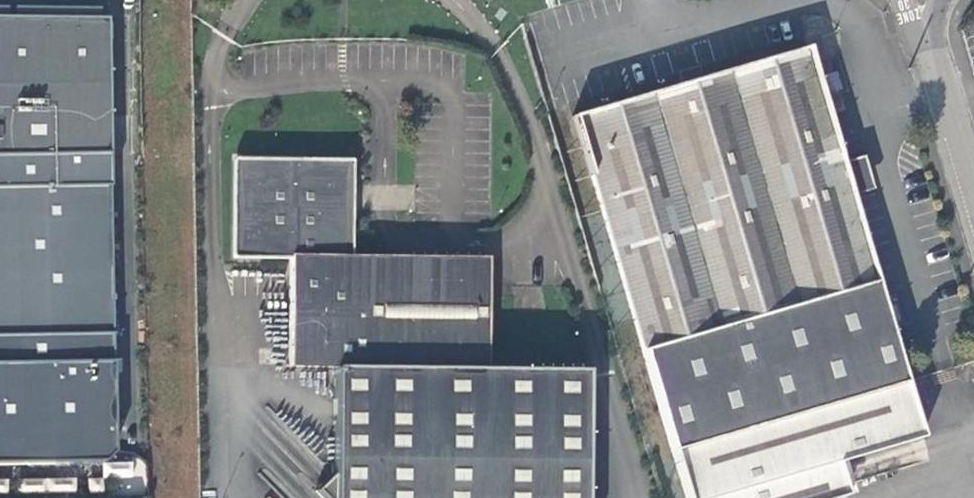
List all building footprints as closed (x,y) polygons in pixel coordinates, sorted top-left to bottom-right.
[(0,0),(0,327),(3,456),(139,457),(131,1),(0,0)] [(573,115),(685,497),(832,497),(844,495),(835,462),(920,438),(904,383),(850,198),(806,47),(697,79),(681,83),(573,115)] [(694,69),(679,74),(681,83),(697,79),(694,69)] [(346,161),(239,159),(238,256),(290,257),(289,363),(335,364),(484,365),(486,258),(344,257),(346,161)] [(335,364),(334,467),(317,483),(332,497),(586,497),(587,366),(484,365),(335,364)]
